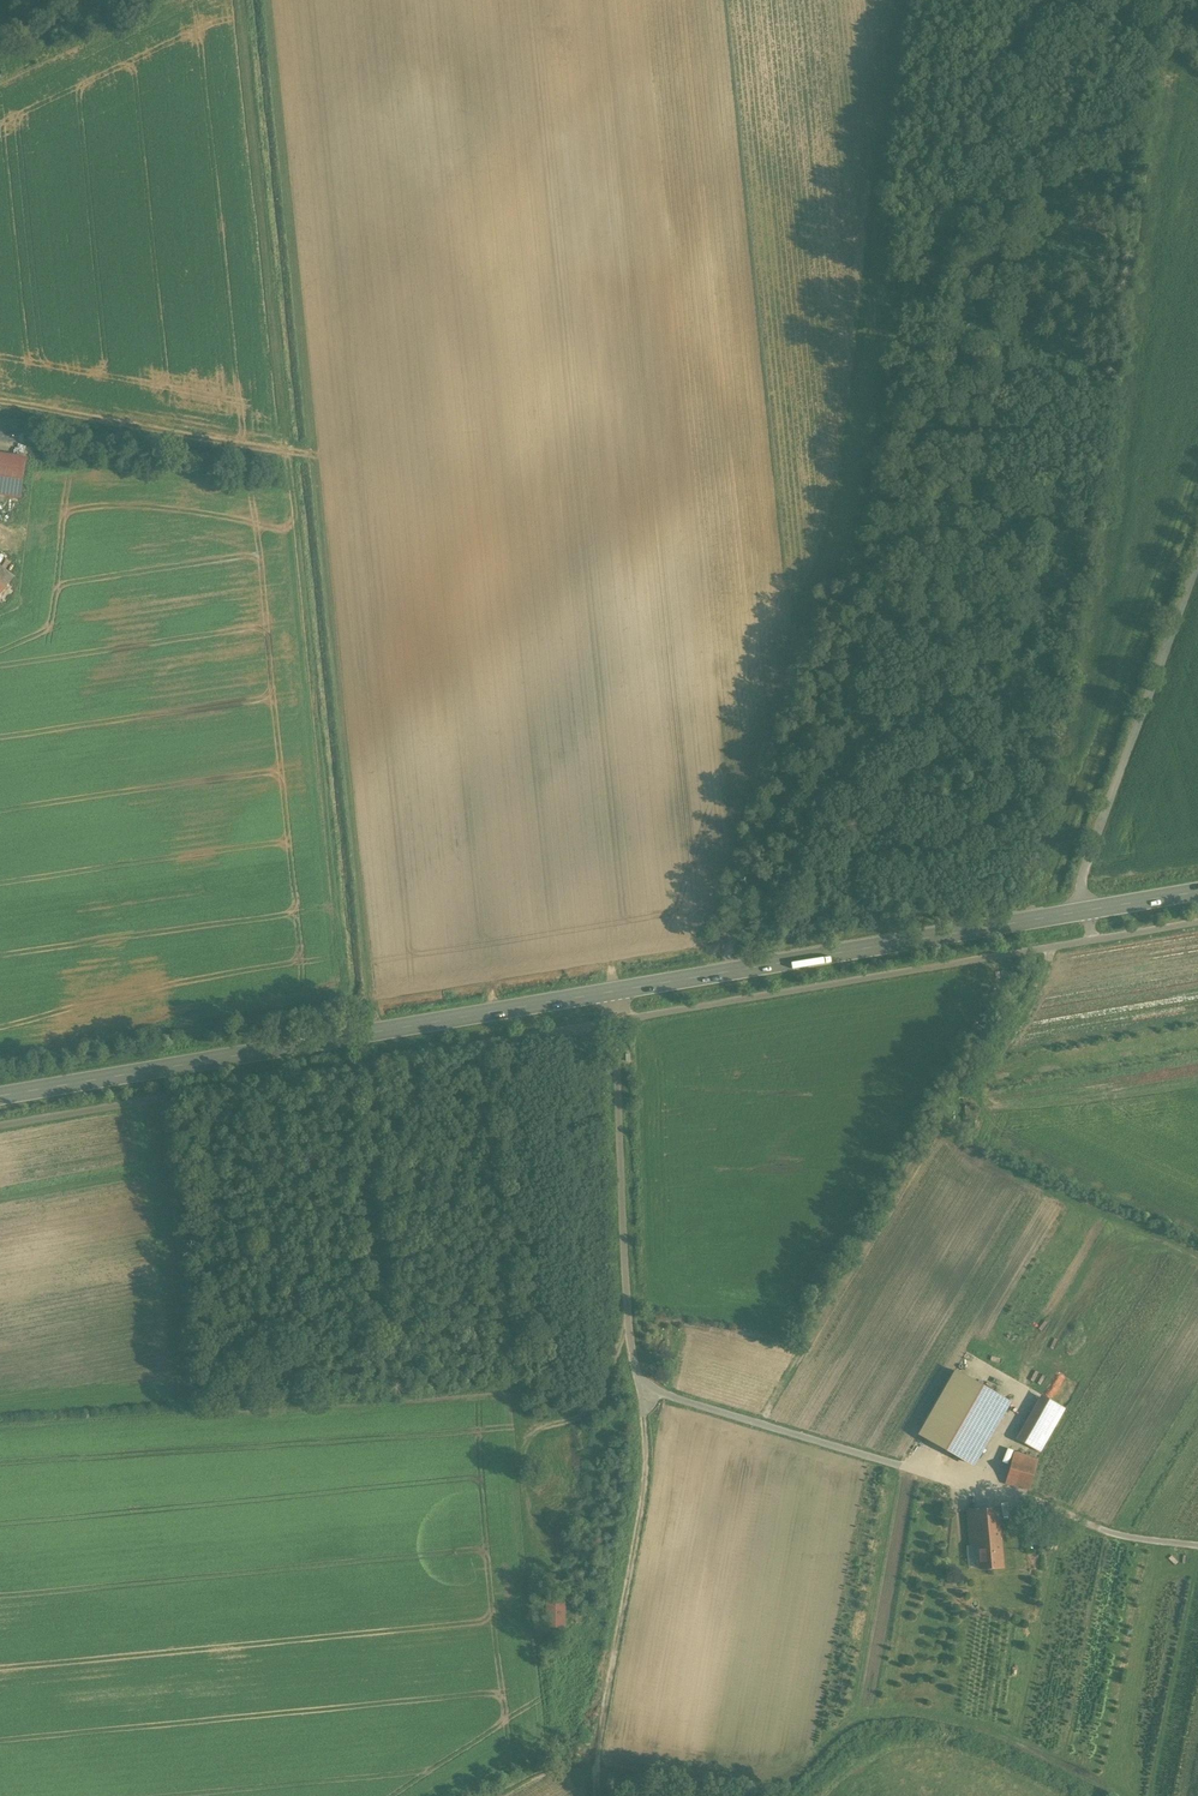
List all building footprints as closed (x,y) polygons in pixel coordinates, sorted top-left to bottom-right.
[(0,464),(0,493),(18,496),(23,468),(0,464)] [(14,578),(0,568),(0,596),(14,578)] [(974,1466),(1011,1402),(955,1372),(919,1434),(974,1466)] [(1048,1401),(1040,1396),(1017,1437),(1039,1450),(1063,1409),(1048,1401)] [(1036,1460),(1015,1454),(1007,1483),(1028,1489),(1036,1460)] [(997,1508),(968,1511),(971,1545),(978,1545),(981,1569),(1003,1567),(997,1508)] [(563,1601),(548,1601),(549,1622),(563,1622),(563,1601)]
